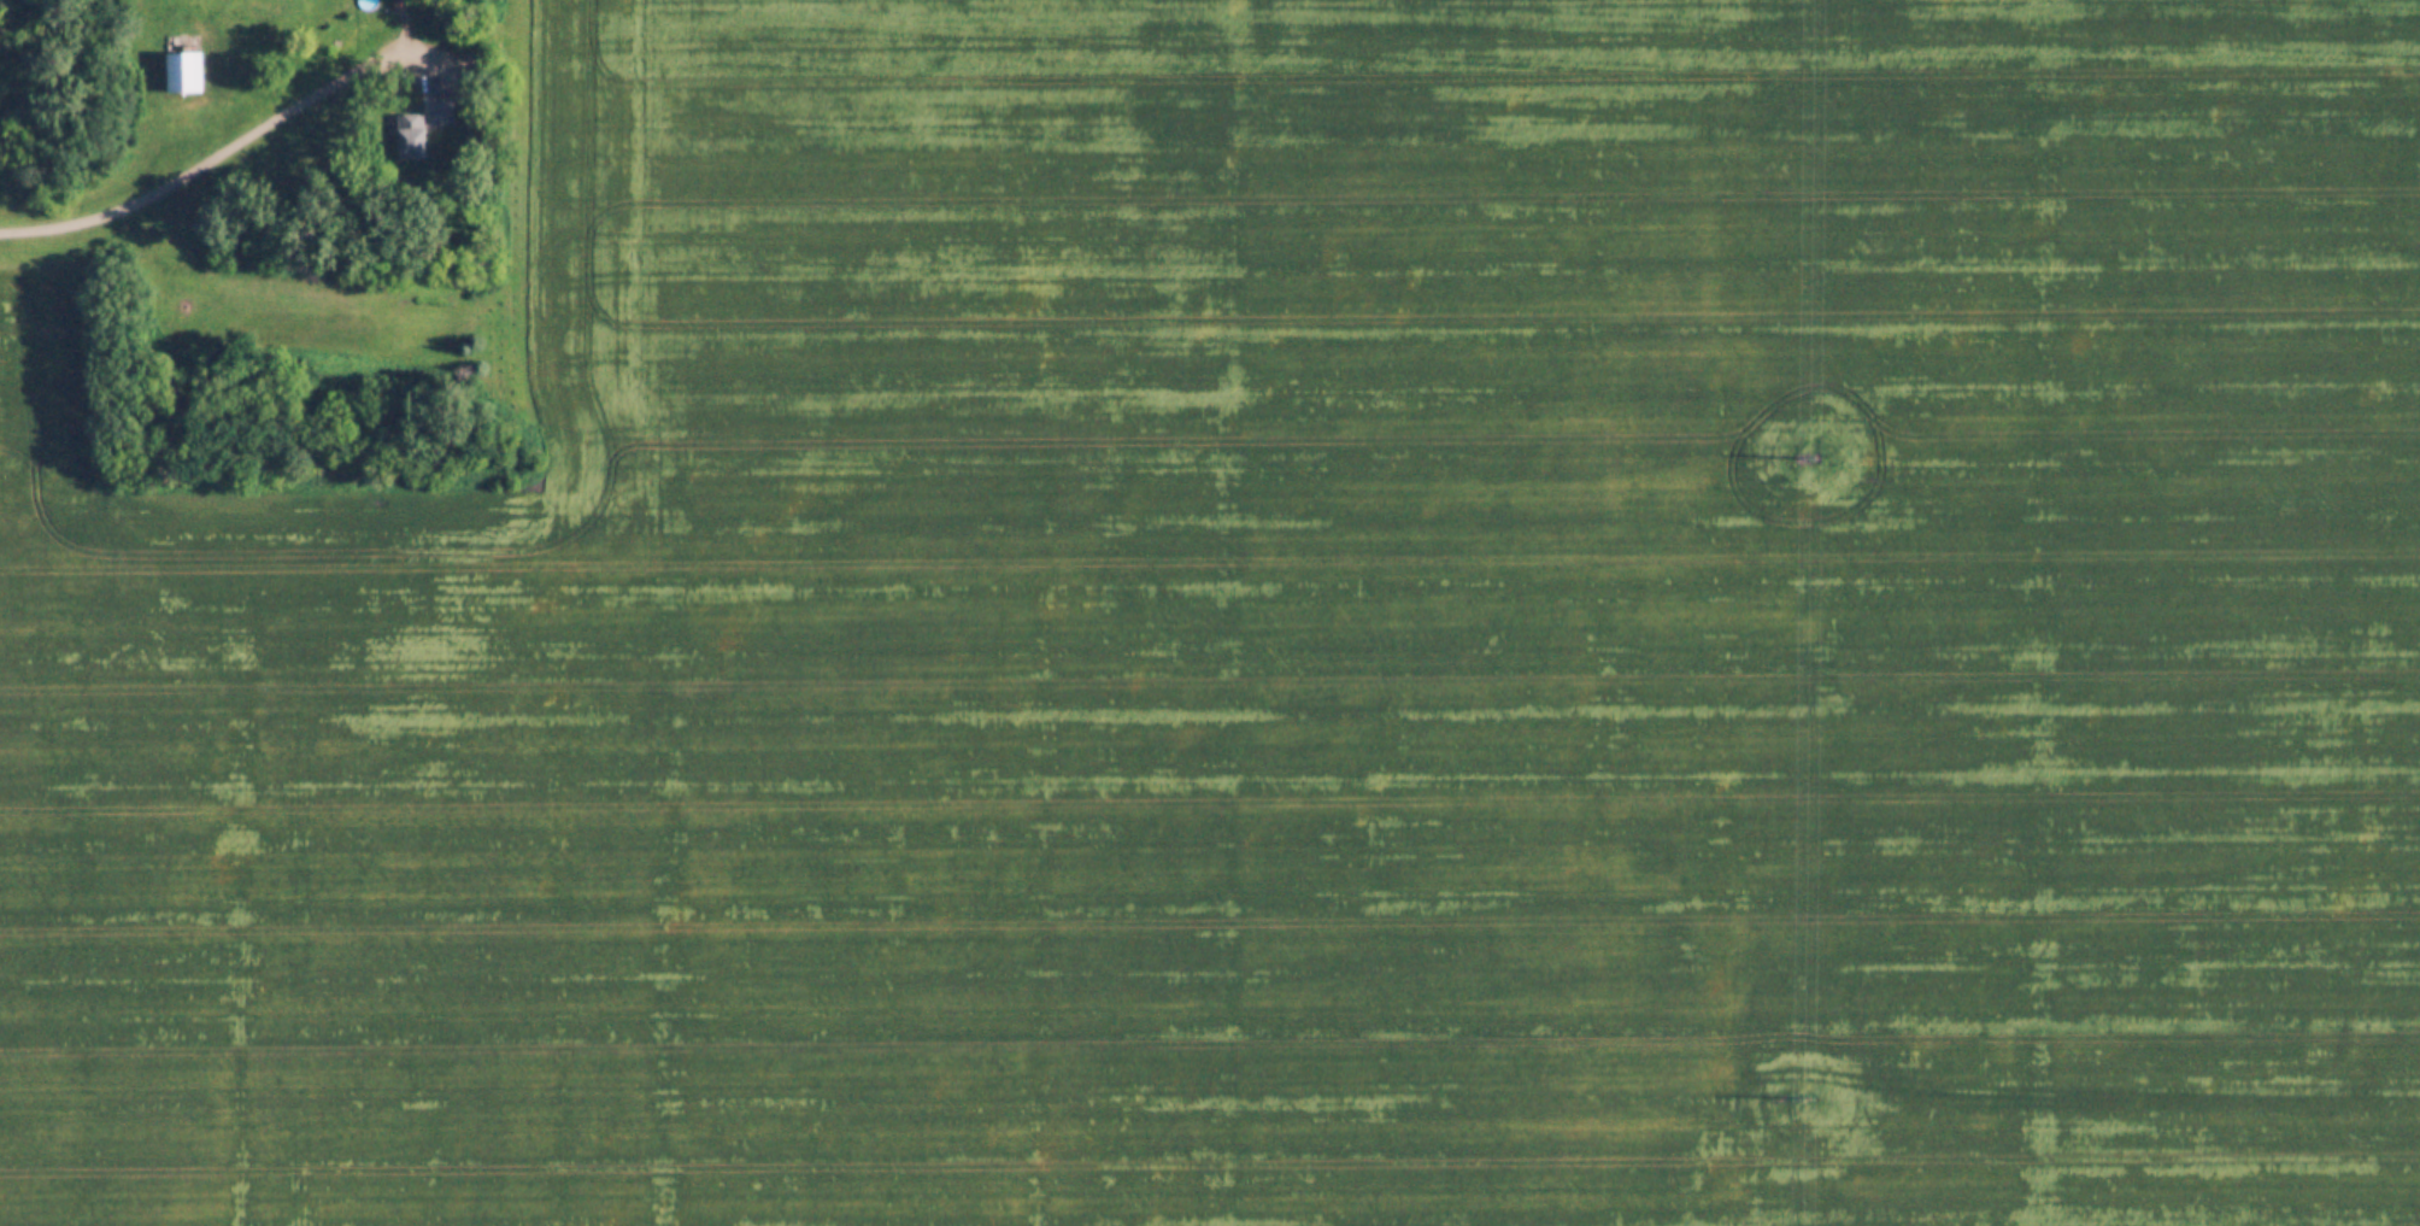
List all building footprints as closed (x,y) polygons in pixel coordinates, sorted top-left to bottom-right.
[(169,52),(169,91),(198,91),(197,52),(169,52)]
